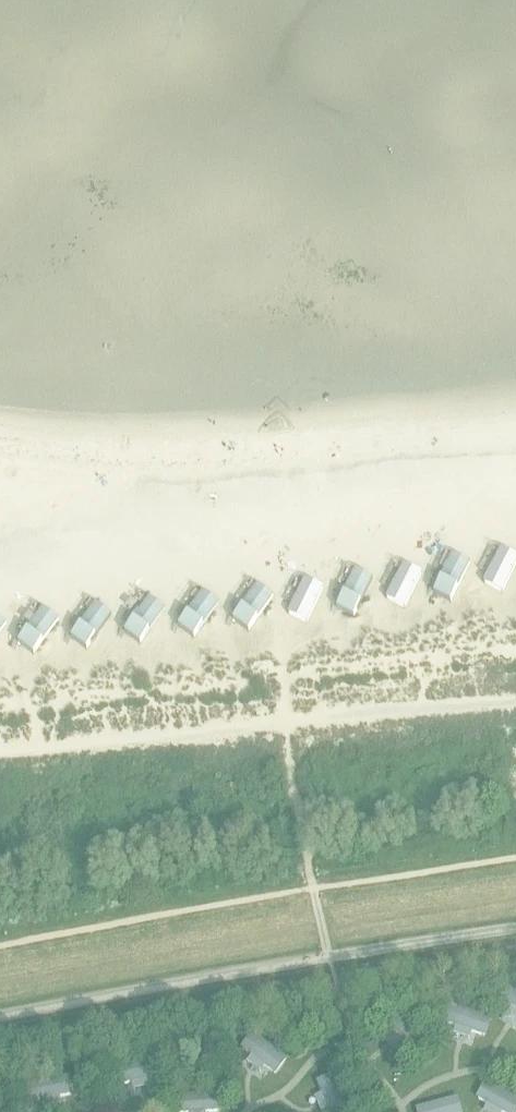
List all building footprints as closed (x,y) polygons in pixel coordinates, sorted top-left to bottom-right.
[(485,585),(502,593),(515,564),(515,557),(502,550),(485,585)] [(433,594),(450,603),(470,565),(453,556),(433,594)] [(404,566),(387,600),(404,609),(421,574),(404,566)] [(336,610),(354,618),(373,579),(356,571),(336,610)] [(306,580),(289,615),(306,623),(323,589),(306,580)] [(258,586),(233,621),(248,632),(273,597),(258,586)] [(204,593),(178,628),(194,639),(219,604),(204,593)] [(150,599),(125,634),(140,645),(165,610),(150,599)] [(96,604),(71,639),(86,650),(112,616),(96,604)] [(43,609),(18,644),(34,655),(59,620),(43,609)] [(512,987),(500,1002),(515,1014),(515,990),(512,987)] [(486,1037),(491,1019),(450,1006),(444,1023),(486,1037)] [(427,1047),(403,1010),(387,1021),(411,1057),(427,1047)] [(287,1061),(253,1035),(242,1049),(276,1075),(287,1061)] [(162,1079),(159,1064),(115,1072),(118,1087),(162,1079)] [(334,1075),(317,1083),(331,1111),(352,1111),(334,1075)] [(73,1096),(69,1076),(27,1084),(30,1103),(73,1096)] [(485,1083),(477,1100),(500,1111),(515,1111),(515,1100),(485,1083)] [(219,1094),(176,1097),(177,1111),(221,1111),(219,1094)] [(458,1097),(415,1109),(416,1111),(462,1111),(458,1097)]
